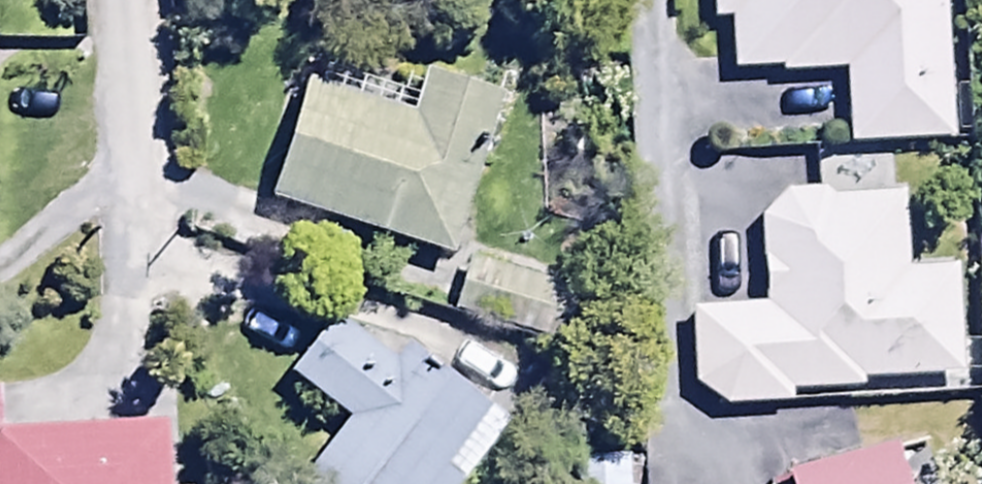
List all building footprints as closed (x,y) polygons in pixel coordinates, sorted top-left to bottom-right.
[(943,0),(709,0),(710,32),(729,31),(731,78),(779,76),(780,84),(846,81),(850,152),(950,147),(943,0)] [(306,89),(269,208),(454,267),(503,109),(421,83),(416,98),(328,71),(321,94),(306,89)] [(861,398),(860,387),(956,386),(955,298),(925,280),(906,280),(906,155),(818,157),(818,201),(783,202),(758,224),(763,316),(689,320),(692,394),(723,416),(791,415),(791,399),(861,398)] [(474,263),(455,325),(563,358),(581,296),(474,263)] [(336,327),(291,384),(349,430),(306,483),(468,483),(505,437),(405,359),(395,373),(336,327)] [(167,435),(0,435),(0,433),(0,483),(167,483),(167,435)] [(802,483),(894,483),(887,460),(802,483)] [(568,467),(569,483),(640,483),(638,461),(568,467)]
